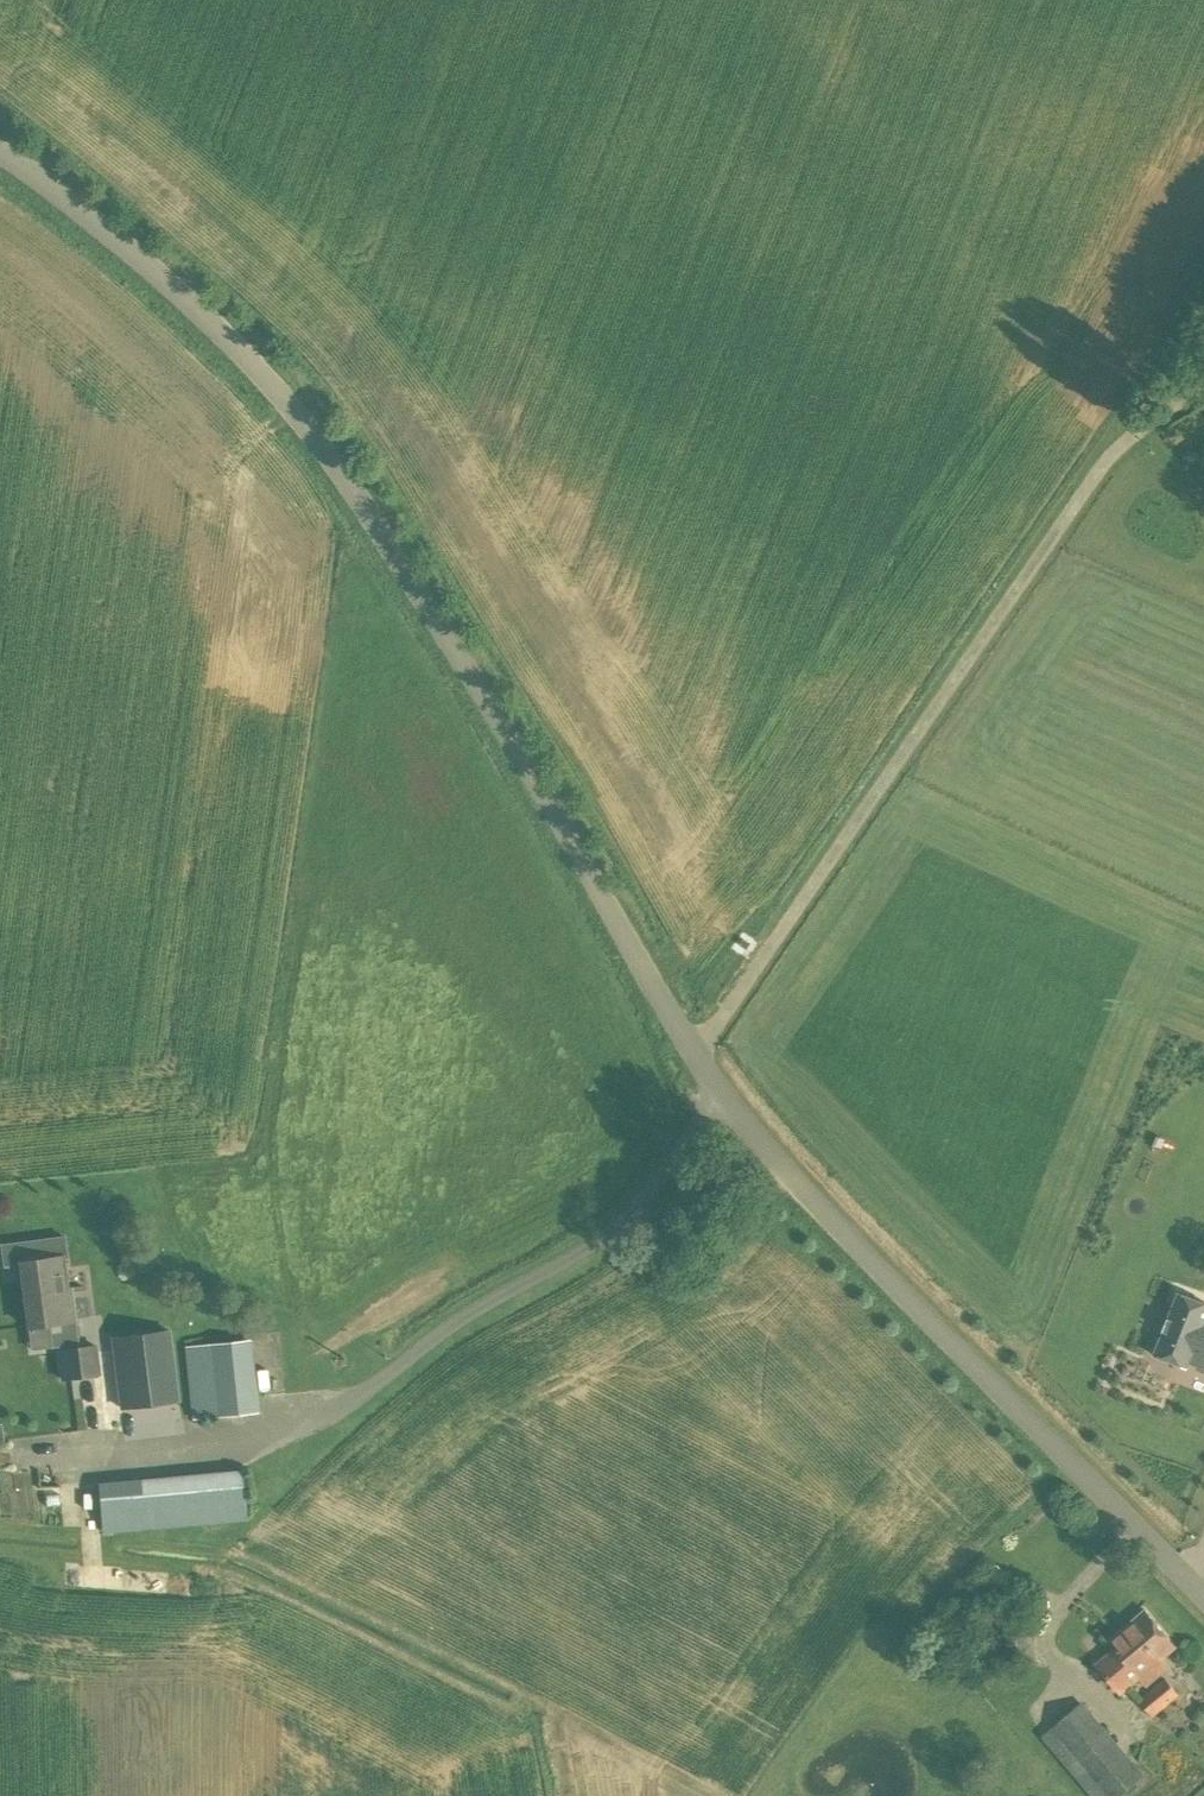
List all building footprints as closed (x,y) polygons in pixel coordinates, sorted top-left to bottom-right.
[(95,1346),(73,1348),(70,1322),(72,1321),(68,1288),(59,1290),(55,1257),(17,1262),(25,1328),(55,1324),(58,1349),(55,1349),(59,1380),(99,1374),(95,1346)] [(1177,1293),(1153,1356),(1184,1368),(1186,1364),(1203,1371),(1203,1304),(1177,1293)] [(122,1408),(178,1400),(170,1330),(113,1337),(122,1408)] [(194,1418),(256,1411),(248,1340),(187,1347),(194,1418)] [(100,1532),(245,1519),(241,1471),(96,1483),(100,1532)] [(35,1476),(14,1477),(15,1505),(29,1504),(30,1516),(38,1516),(35,1476)] [(1114,1651),(1096,1665),(1119,1693),(1137,1679),(1137,1678),(1138,1679),(1174,1648),(1143,1611),(1106,1642),(1114,1651)] [(1018,1652),(1018,1633),(1006,1633),(1006,1652),(1018,1652)] [(1152,1717),(1179,1694),(1165,1678),(1138,1700),(1152,1717)] [(1145,1775),(1082,1701),(1052,1726),(1111,1795),(1120,1795),(1145,1775)]
